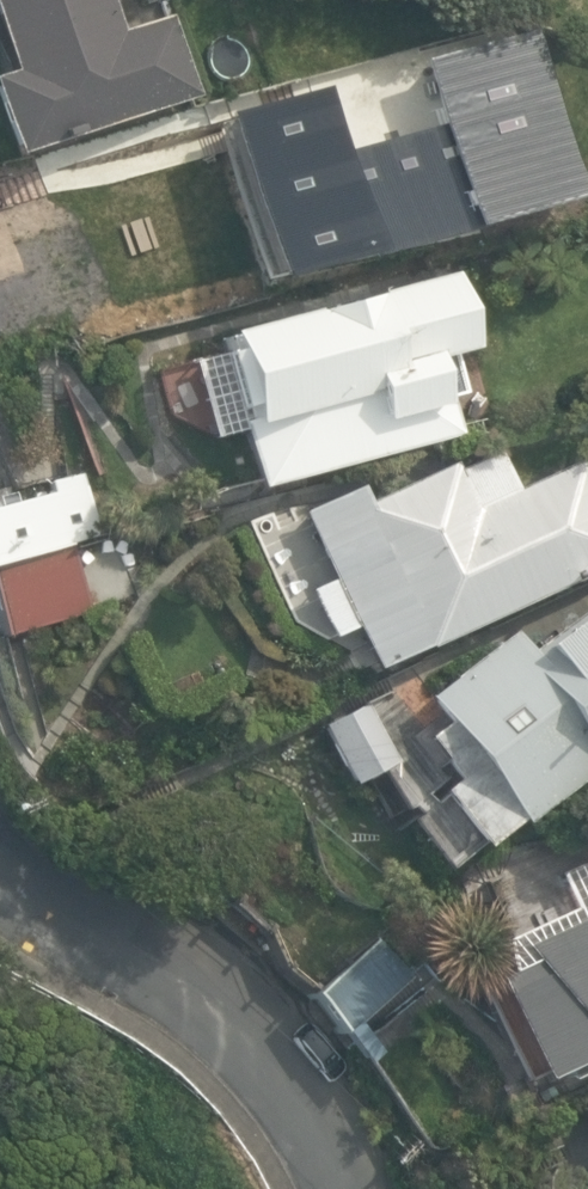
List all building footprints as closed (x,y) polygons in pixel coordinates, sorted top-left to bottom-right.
[(12,155),(197,95),(170,15),(120,32),(109,0),(0,0),(0,34),(13,72),(0,77),(0,118),(12,155)] [(222,115),(268,284),(577,199),(531,31),(417,62),(439,142),(342,168),(320,88),(222,115)] [(57,289),(106,278),(95,223),(45,234),(57,289)] [(254,493),(462,436),(442,360),(470,352),(448,274),(220,335),(224,349),(154,368),(167,418),(200,410),(208,439),(237,431),(254,493)] [(578,463),(471,512),(451,469),(365,508),(356,489),(299,515),(372,674),(587,574),(587,485),(578,463)] [(3,639),(137,600),(124,554),(80,567),(73,544),(111,532),(93,468),(52,480),(55,492),(0,508),(0,630),(3,639)] [(587,775),(587,597),(523,646),(511,630),(386,727),(363,696),(321,729),(351,785),(384,769),(416,811),(406,819),(445,870),(514,817),(521,826),(587,775)] [(556,876),(573,912),(503,942),(504,965),(489,971),(537,1083),(587,1061),(587,863),(556,876)] [(312,994),(363,1060),(376,1050),(356,1024),(414,979),(383,939),(312,994)] [(587,1124),(587,1088),(580,1090),(587,1124)]
